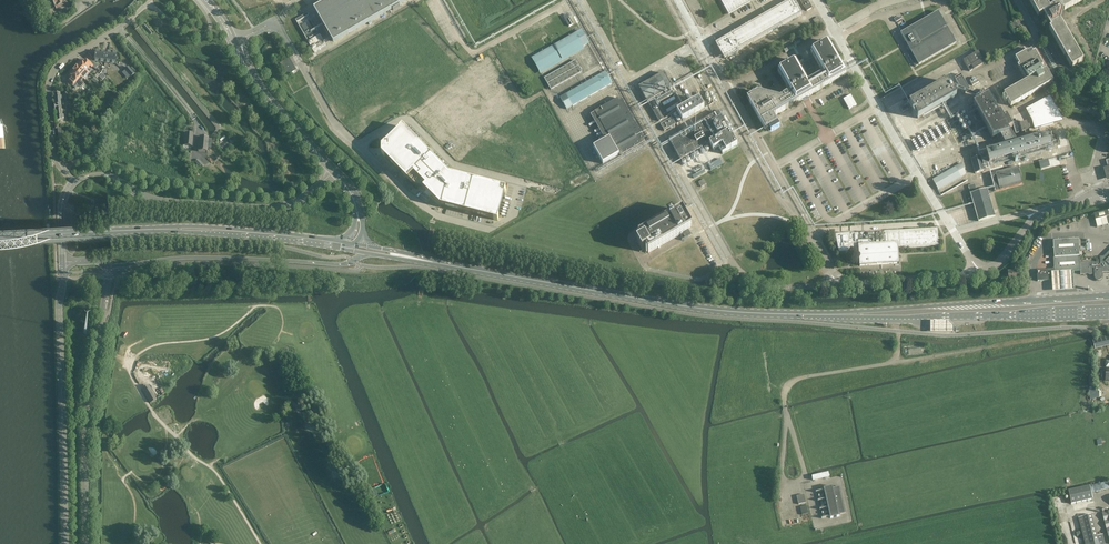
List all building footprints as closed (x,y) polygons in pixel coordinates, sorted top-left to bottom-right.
[(329,0),(314,9),(325,29),(324,29),(328,36),(330,35),(334,43),(393,9),(393,10),(400,6),(399,6),(409,0),(329,0)] [(731,35),(716,44),(724,58),(802,14),(794,0),(792,0),(731,35)] [(750,1),(752,0),(720,0),(729,14),(750,1)] [(807,11),(812,8),(807,0),(800,0),(807,11)] [(1058,2),(1057,3),(1055,4),(1051,6),(1052,8),(1050,9),(1045,0),(1029,0),(1038,16),(1039,16),(1043,14),(1045,16),(1044,18),(1048,24),(1049,24),(1051,27),(1049,28),(1049,29),(1071,67),(1072,67),(1082,61),(1083,60),(1061,22),(1060,21),(1060,20),(1060,17),(1061,17),(1062,16),(1062,15),(1061,15),(1062,12),(1063,11),(1064,11),(1083,0),(1057,0),(1058,2)] [(956,43),(951,35),(938,12),(901,33),(911,51),(907,53),(915,67),(956,43)] [(567,15),(564,17),(569,26),(573,24),(567,15)] [(814,19),(817,27),(822,25),(819,17),(814,19)] [(704,26),(711,37),(721,30),(714,19),(704,26)] [(588,43),(580,28),(530,57),(539,73),(584,48),(582,46),(588,43)] [(320,34),(308,41),(315,53),(327,45),(320,34)] [(829,42),(818,48),(810,52),(816,63),(802,71),(796,61),(777,71),(788,89),(789,92),(780,97),(758,92),(747,98),(765,130),(768,128),(771,132),(780,126),(777,123),(778,123),(774,116),(789,107),(790,107),(793,106),(793,105),(805,98),(847,74),(829,42)] [(1027,52),(1026,51),(1015,57),(1019,64),(1017,65),(1026,81),(1004,94),(1005,96),(1002,97),(1005,102),(1008,101),(1011,106),(1053,82),(1046,70),(1044,71),(1042,66),(1043,65),(1035,50),(1033,52),(1031,49),(1027,52)] [(86,56),(90,60),(93,62),(94,61),(105,63),(106,52),(95,51),(94,57),(93,57),(89,53),(86,56)] [(116,54),(106,52),(105,63),(115,64),(116,54)] [(976,53),(967,58),(972,65),(974,69),(983,64),(980,60),(976,53)] [(289,58),(279,64),(286,76),(296,70),(289,58)] [(972,65),(967,58),(963,60),(967,68),(972,65)] [(88,62),(85,60),(84,62),(82,61),(79,65),(89,74),(93,70),(93,68),(92,68),(93,67),(95,69),(97,66),(93,62),(90,60),(88,62)] [(575,60),(544,78),(551,90),(582,72),(575,60)] [(89,74),(79,65),(77,67),(77,66),(73,70),(74,71),(83,78),(84,80),(89,74)] [(128,67),(125,70),(131,77),(134,74),(128,67)] [(73,81),(70,84),(74,88),(78,85),(76,83),(80,78),(82,79),(82,80),(83,79),(83,78),(74,71),(69,77),(73,81)] [(569,92),(566,94),(573,106),(577,103),(580,102),(587,97),(588,97),(591,95),(597,92),(602,89),(605,87),(609,85),(611,84),(605,72),(604,72),(594,78),(591,80),(585,83),(581,86),(573,90),(569,92)] [(664,73),(639,87),(647,102),(648,102),(659,121),(664,118),(656,104),(675,93),(664,73)] [(970,90),(961,74),(954,78),(961,90),(963,93),(963,94),(964,94),(966,92),(970,90)] [(973,86),(979,82),(976,77),(970,81),(973,86)] [(951,88),(950,86),(948,82),(910,104),(918,118),(956,96),(951,88)] [(952,85),(950,86),(951,88),(952,88),(963,93),(964,94),(978,101),(979,102),(981,101),(980,100),(966,92),(961,90),(952,85)] [(928,93),(925,88),(917,93),(920,98),(928,93)] [(60,94),(54,94),(55,105),(61,105),(60,99),(64,99),(64,98),(68,98),(67,93),(64,93),(64,94),(61,94),(62,95),(60,95),(60,94)] [(851,94),(844,99),(849,109),(857,105),(851,94)] [(993,94),(988,97),(993,105),(998,102),(993,94)] [(674,97),(662,103),(663,106),(675,99),(674,97)] [(682,121),(705,108),(708,106),(703,97),(677,112),(682,121)] [(987,97),(973,106),(992,139),(1009,134),(1007,131),(1012,128),(1006,118),(1001,120),(987,97)] [(636,127),(631,119),(628,113),(620,98),(591,115),(595,113),(610,138),(593,147),(603,164),(619,155),(620,156),(645,142),(636,127)] [(678,103),(666,110),(667,112),(679,106),(678,103)] [(54,106),(54,108),(55,111),(56,111),(57,122),(62,121),(62,120),(64,120),(63,115),(62,116),(61,105),(55,105),(54,106)] [(1000,107),(996,110),(1000,118),(1005,115),(1000,107)] [(718,112),(695,126),(669,140),(680,160),(709,144),(713,150),(718,147),(722,154),(737,145),(730,132),(718,112)] [(672,118),(667,121),(661,124),(660,124),(664,131),(675,124),(676,124),(672,117),(672,118)] [(1029,131),(1027,122),(1019,124),(1022,133),(1029,131)] [(385,144),(382,147),(382,148),(382,149),(382,152),(382,153),(382,154),(385,157),(388,160),(390,162),(393,165),(395,167),(401,173),(403,175),(406,178),(407,179),(416,189),(423,189),(424,189),(425,189),(428,192),(430,194),(441,205),(441,206),(463,212),(465,212),(469,213),(471,214),(493,219),(493,220),(498,221),(499,217),(505,193),(506,189),(502,188),(500,188),(479,182),(477,182),(473,181),(471,180),(449,175),(448,173),(431,156),(430,155),(426,151),(425,150),(421,146),(419,144),(417,142),(416,141),(406,130),(403,127),(399,130),(400,130),(386,143),(385,144)] [(184,145),(192,146),(193,134),(185,133),(184,145)] [(1049,134),(1048,134),(1045,135),(1044,135),(1044,136),(1041,136),(1040,137),(1034,138),(1033,138),(1033,139),(1028,140),(1027,140),(1021,142),(1020,142),(1014,144),(1008,146),(1007,146),(1001,147),(1001,148),(995,149),(994,149),(994,150),(991,150),(990,151),(987,152),(986,152),(986,153),(987,155),(981,157),(981,156),(981,157),(977,158),(976,158),(975,158),(972,159),(971,159),(971,160),(973,166),(973,167),(975,173),(976,173),(979,172),(980,172),(985,171),(985,170),(984,165),(985,165),(985,164),(987,164),(989,163),(989,164),(990,163),(993,162),(994,162),(997,161),(998,161),(1004,159),(1005,159),(1010,158),(1011,157),(1017,156),(1018,156),(1018,155),(1023,154),(1024,154),(1030,152),(1031,152),(1037,150),(1043,148),(1044,148),(1047,147),(1048,147),(1051,146),(1052,146),(1058,144),(1059,144),(1058,143),(1057,139),(1057,138),(1056,138),(1051,140),(1050,140),(1049,135),(1049,134)] [(208,138),(199,137),(198,151),(207,152),(207,148),(211,148),(212,140),(208,139),(208,138)] [(913,144),(917,151),(928,146),(925,138),(922,140),(920,137),(915,140),(914,141),(915,143),(913,144)] [(197,159),(195,162),(201,168),(204,165),(197,159)] [(961,163),(934,179),(940,188),(967,173),(961,163)] [(1017,167),(990,175),(995,191),(1022,184),(1017,167)] [(693,178),(705,172),(704,169),(692,176),(693,178)] [(974,184),(969,186),(971,194),(978,221),(995,217),(987,189),(977,192),(974,184)] [(679,212),(678,213),(675,215),(639,236),(639,235),(638,236),(640,239),(637,241),(642,251),(646,249),(648,253),(649,253),(649,252),(681,234),(682,233),(692,228),(682,211),(679,213),(679,212)] [(1108,211),(1094,214),(1095,219),(1106,217),(1108,225),(1108,224),(1108,217),(1108,211)] [(841,234),(835,235),(839,253),(848,252),(848,250),(859,251),(860,266),(899,263),(899,264),(898,248),(938,246),(937,228),(937,229),(850,234),(844,234),(844,233),(841,233),(841,234)] [(1054,266),(1052,269),(1036,270),(1037,281),(1051,280),(1060,271),(1080,270),(1079,262),(1078,239),(1053,241),(1053,252),(1054,262),(1054,266)] [(1079,262),(1080,270),(1080,274),(1088,273),(1088,274),(1094,274),(1094,278),(1095,279),(1096,280),(1097,280),(1099,280),(1101,279),(1102,278),(1102,277),(1102,273),(1108,272),(1108,251),(1103,257),(1100,257),(1100,262),(1093,263),(1093,262),(1079,262)] [(1017,275),(1016,263),(1011,263),(1012,271),(1008,272),(1008,279),(1012,279),(1012,280),(1016,280),(1016,275),(1017,275)] [(941,321),(931,321),(931,332),(955,333),(955,326),(949,321),(941,321)] [(1093,340),(1095,348),(1097,348),(1098,348),(1108,345),(1108,336),(1093,340)] [(150,388),(144,391),(150,403),(156,400),(150,388)] [(1098,388),(1089,390),(1090,398),(1100,397),(1098,388)] [(1108,482),(1091,486),(1092,493),(1108,489),(1108,482)] [(824,488),(830,518),(839,516),(839,514),(846,513),(840,486),(833,488),(832,486),(824,488)] [(1071,504),(1093,499),(1090,486),(1068,491),(1071,504)] [(804,494),(797,496),(798,504),(806,502),(804,494)] [(800,506),(803,514),(809,513),(807,505),(800,506)] [(1091,515),(1078,518),(1085,543),(1105,543),(1102,535),(1097,536),(1091,515)]
